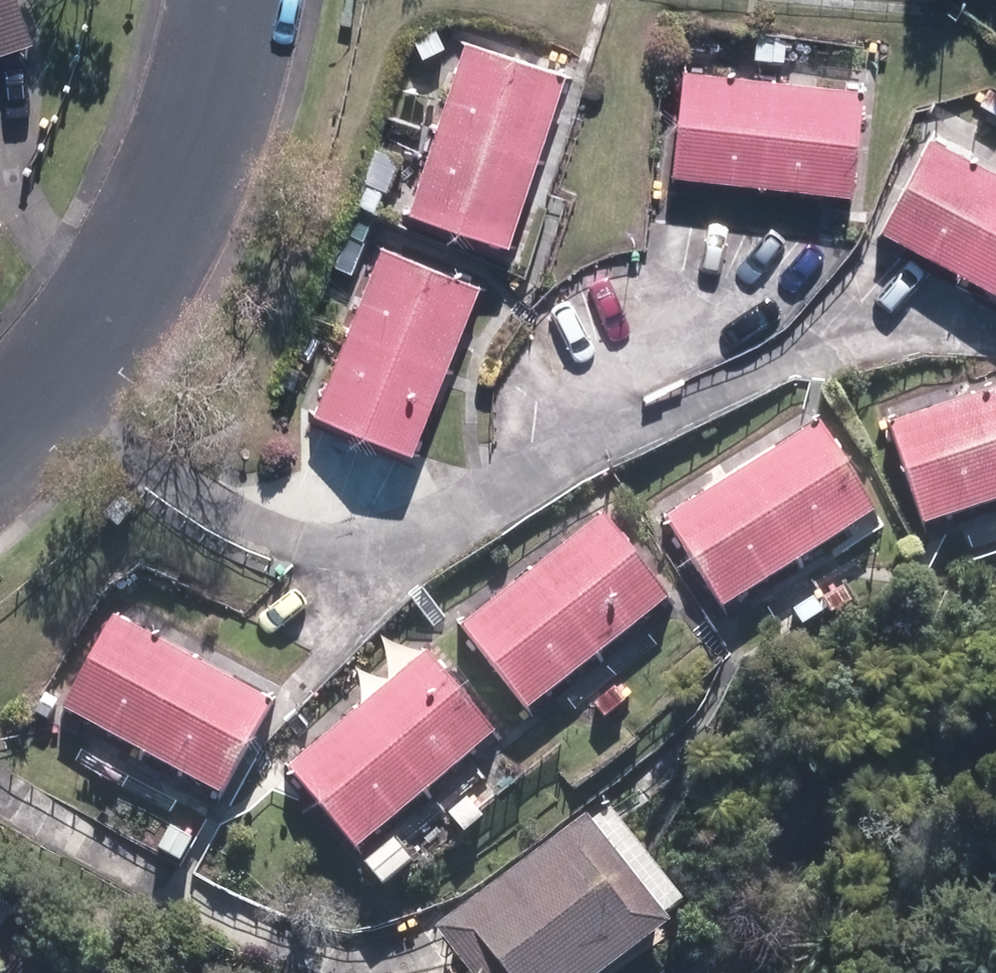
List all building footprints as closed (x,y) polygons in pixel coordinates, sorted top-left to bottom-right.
[(40,41),(25,0),(0,0),(0,55),(40,41)] [(413,39),(423,58),(446,46),(436,28),(413,39)] [(754,56),(773,57),(773,32),(753,31),(754,56)] [(410,206),(513,239),(567,69),(464,37),(410,206)] [(675,173),(855,187),(863,83),(682,70),(675,173)] [(995,111),(995,90),(987,106),(995,111)] [(995,284),(995,167),(929,133),(882,227),(995,284)] [(351,199),(378,210),(401,156),(374,144),(351,199)] [(349,235),(365,240),(372,218),(356,213),(349,235)] [(314,408),(414,449),(481,281),(381,241),(314,408)] [(923,522),(995,498),(995,390),(890,426),(923,522)] [(666,515),(723,605),(877,508),(820,419),(666,515)] [(464,625),(529,708),(670,598),(605,515),(464,625)] [(825,595),(834,609),(855,595),(846,581),(825,595)] [(794,604),(804,621),(825,608),(815,592),(794,604)] [(64,709),(223,793),(272,698),(113,613),(64,709)] [(289,765),(359,846),(494,731),(425,650),(289,765)] [(594,699),(605,714),(629,696),(618,681),(594,699)] [(32,710),(45,717),(56,698),(43,691),(32,710)] [(438,925),(475,972),(611,972),(675,925),(592,822),(588,814),(438,925)] [(158,847),(178,860),(193,834),(171,822),(158,847)] [(366,859),(384,882),(413,855),(395,834),(366,859)]
